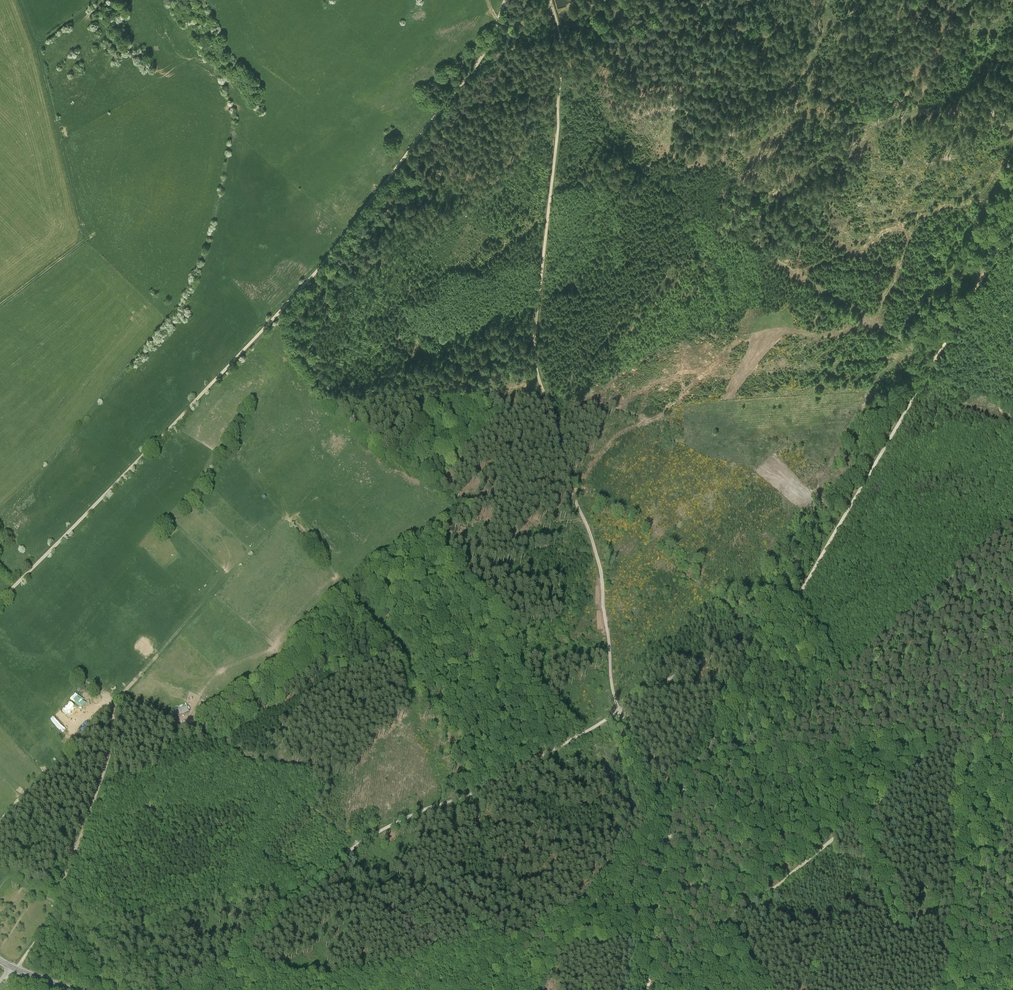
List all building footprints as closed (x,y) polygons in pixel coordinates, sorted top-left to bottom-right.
[(68,706),(79,714),(85,705),(74,697),(68,706)] [(173,718),(187,714),(188,714),(191,713),(189,705),(171,710),(173,718)] [(600,717),(587,722),(588,725),(601,720),(600,717)]
